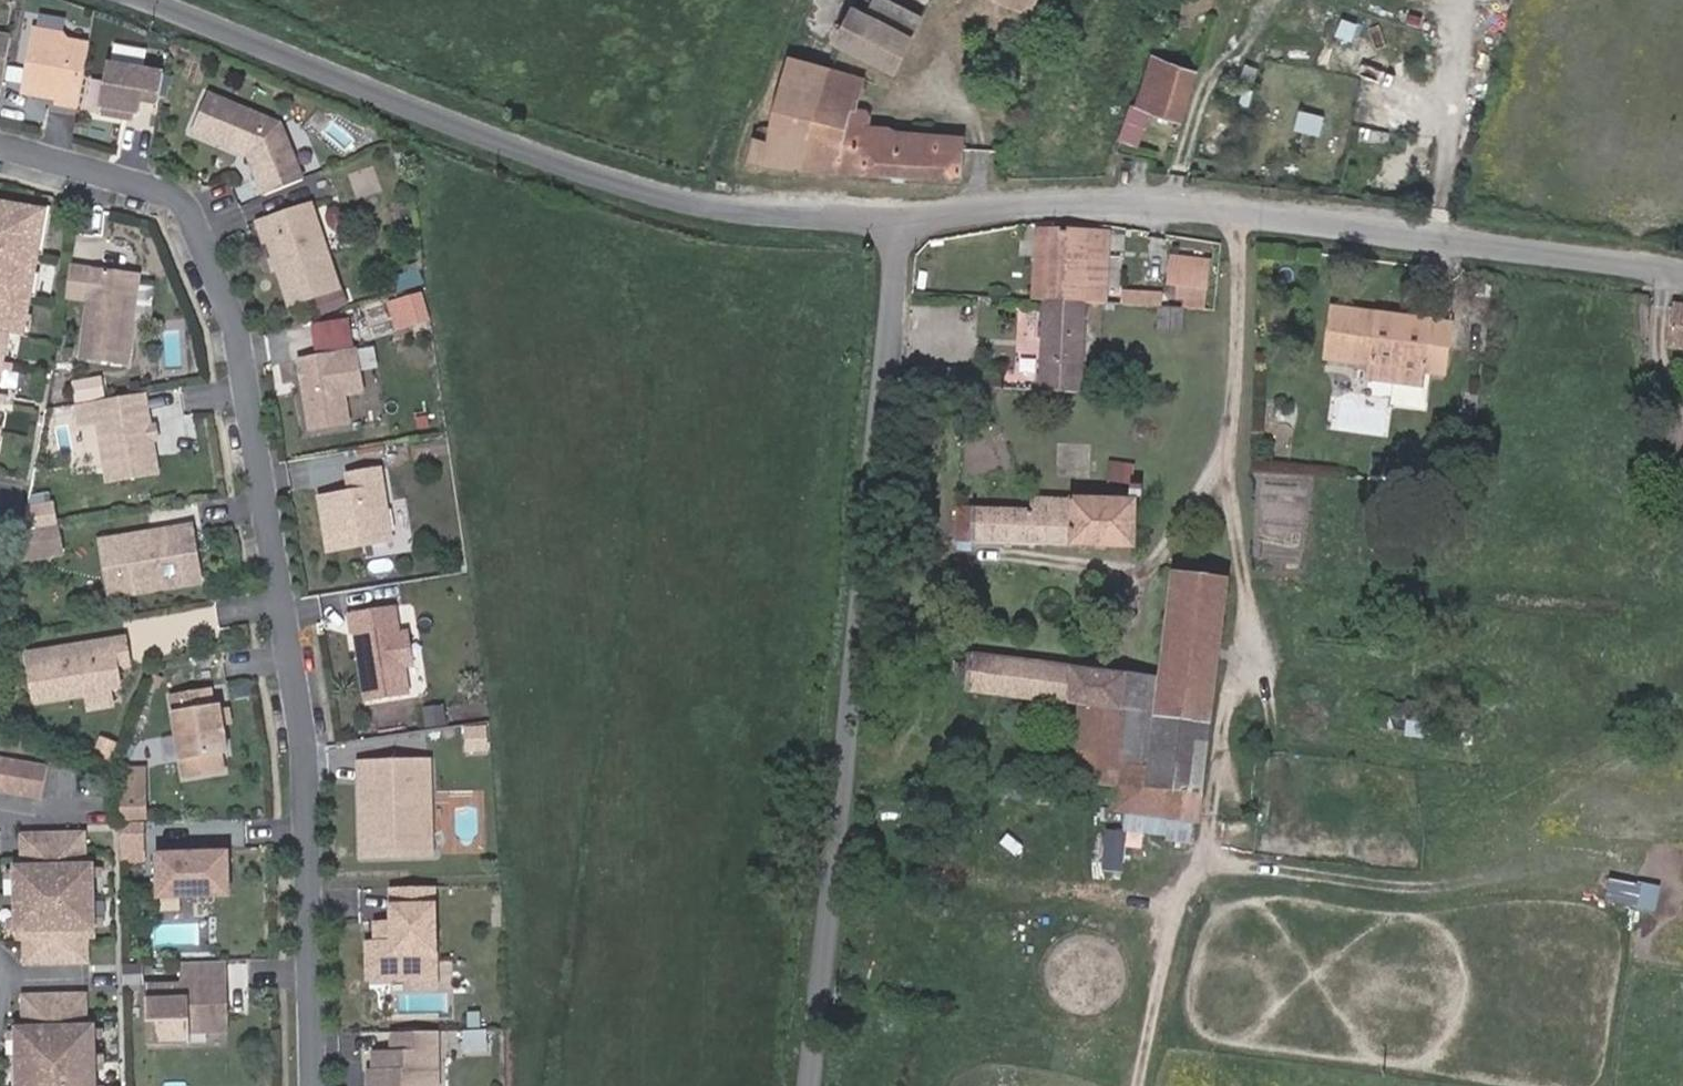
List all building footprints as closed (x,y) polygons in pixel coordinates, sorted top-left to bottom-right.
[(886,0),(875,0),(868,14),(911,36),(921,18),(886,0)] [(1032,0),(1000,0),(1027,12),(1032,0)] [(911,36),(868,14),(853,6),(836,41),(893,70),(911,36)] [(34,31),(24,93),(59,99),(58,104),(78,107),(88,46),(67,42),(63,35),(34,31)] [(1,89),(10,38),(0,36),(0,89),(1,89)] [(1179,120),(1195,72),(1152,57),(1137,105),(1179,120)] [(871,125),(871,115),(866,109),(854,107),(862,79),(788,58),(771,128),(768,127),(762,128),(757,131),(753,137),(747,161),(801,169),(837,171),(861,172),(959,179),(962,137),(890,130),(871,125)] [(164,74),(107,64),(98,114),(133,120),(134,113),(137,100),(143,101),(158,104),(164,74)] [(207,94),(192,132),(240,152),(242,148),(250,151),(249,156),(265,195),(303,180),(280,124),(207,94)] [(143,101),(137,100),(134,113),(141,115),(143,101)] [(1136,144),(1147,111),(1132,105),(1120,139),(1136,144)] [(3,371),(12,372),(13,364),(5,363),(10,335),(17,336),(20,314),(28,315),(32,297),(24,296),(28,272),(36,273),(39,255),(32,254),(39,210),(0,203),(0,390),(3,371)] [(339,289),(311,205),(257,223),(264,242),(268,241),(290,305),(313,297),(339,289)] [(39,210),(32,254),(39,255),(43,255),(51,212),(39,210)] [(1103,305),(1107,233),(1050,231),(1046,301),(1086,303),(1103,305)] [(1207,299),(1208,287),(1211,264),(1169,260),(1166,282),(1172,282),(1171,295),(1182,296),(1207,299)] [(96,271),(71,267),(66,298),(88,301),(79,359),(126,366),(132,323),(127,323),(133,277),(104,272),(103,277),(95,276),(96,271)] [(36,298),(40,274),(36,273),(28,272),(24,296),(32,297),(36,298)] [(127,323),(132,323),(139,277),(133,277),(127,323)] [(344,304),(339,289),(313,297),(319,313),(344,304)] [(1161,308),(1162,296),(1122,294),(1121,305),(1161,308)] [(401,301),(409,325),(425,320),(418,296),(401,301)] [(1206,310),(1207,299),(1182,296),(1181,309),(1206,310)] [(1081,394),(1086,303),(1046,301),(1040,392),(1081,394)] [(1673,307),(1667,347),(1682,349),(1682,308),(1673,307)] [(1180,330),(1181,309),(1161,308),(1160,329),(1180,330)] [(1444,375),(1450,324),(1429,322),(1428,332),(1376,325),(1377,315),(1332,309),(1325,360),(1370,365),(1369,379),(1421,386),(1423,372),(1444,375)] [(349,423),(345,396),(363,393),(356,350),(353,351),(346,311),(291,328),(297,360),(299,359),(310,429),(349,423)] [(28,315),(20,314),(17,336),(21,336),(25,337),(29,338),(33,316),(28,315)] [(1429,322),(1429,321),(1377,315),(1376,325),(1428,332),(1429,322)] [(155,412),(178,412),(177,389),(155,389),(155,412)] [(144,394),(96,401),(109,480),(157,472),(151,440),(144,394)] [(96,401),(77,404),(80,423),(99,420),(96,401)] [(1132,484),(1133,466),(1109,464),(1107,482),(1132,484)] [(341,494),(319,497),(328,552),(392,541),(381,469),(347,475),(351,500),(343,501),(341,494)] [(1142,499),(1142,486),(1131,485),(1130,498),(1142,499)] [(350,492),(341,494),(343,501),(351,500),(350,492)] [(1133,547),(1134,503),(1032,500),(1032,512),(959,510),(958,541),(1063,544),(1133,547)] [(57,526),(54,510),(26,514),(23,532),(57,526)] [(61,553),(57,526),(23,532),(18,560),(61,553)] [(192,527),(113,540),(119,578),(173,569),(176,585),(201,581),(192,527)] [(119,578),(113,540),(102,541),(111,596),(176,585),(173,569),(119,578)] [(1209,723),(1226,582),(1173,575),(1161,679),(967,654),(966,694),(1081,707),(1123,713),(1157,717),(1209,723)] [(396,606),(350,614),(353,633),(357,632),(360,649),(366,652),(367,659),(362,660),(369,702),(410,695),(406,667),(400,635),(396,606)] [(409,633),(400,635),(406,667),(414,666),(409,633)] [(126,638),(27,655),(35,702),(89,693),(121,688),(118,668),(116,659),(129,657),(126,638)] [(129,657),(116,659),(118,668),(131,667),(129,657)] [(89,693),(92,709),(114,706),(111,690),(89,693)] [(214,707),(211,690),(171,697),(185,777),(224,771),(221,753),(228,752),(223,724),(220,706),(214,707)] [(1117,764),(1123,713),(1081,707),(1076,747),(1072,780),(1115,785),(1117,764)] [(1445,736),(1447,715),(1384,707),(1381,729),(1445,736)] [(229,723),(227,710),(221,711),(223,724),(229,723)] [(1150,767),(1157,717),(1123,713),(1117,764),(1150,767)] [(1201,793),(1209,723),(1157,717),(1150,767),(1148,787),(1201,793)] [(464,750),(486,750),(485,729),(464,729),(464,750)] [(1072,780),(1076,747),(1051,743),(1047,777),(1072,780)] [(0,758),(0,792),(42,799),(48,767),(0,758)] [(361,761),(363,856),(432,854),(429,759),(361,761)] [(1197,823),(1201,793),(1148,787),(1150,767),(1117,764),(1115,785),(1112,811),(1197,823)] [(143,822),(142,774),(120,775),(121,823),(143,822)] [(144,826),(125,826),(126,841),(144,841),(144,826)] [(1107,828),(1104,867),(1127,869),(1130,829),(1107,828)] [(16,859),(18,942),(24,941),(25,966),(90,964),(89,939),(96,939),(94,857),(87,857),(87,832),(22,834),(22,859),(16,859)] [(230,890),(229,852),(155,854),(156,892),(230,890)] [(1615,877),(1612,898),(1661,906),(1665,884),(1615,877)] [(426,887),(393,888),(394,924),(384,924),(385,943),(369,943),(370,979),(418,978),(418,962),(436,961),(435,906),(427,906),(426,887)] [(434,887),(426,887),(427,906),(435,906),(434,888),(434,887)] [(222,1013),(221,961),(183,962),(184,984),(147,986),(149,1044),(192,1043),(191,1033),(191,1027),(209,1027),(222,1013)] [(226,962),(221,961),(222,1013),(209,1027),(191,1027),(191,1033),(228,1031),(226,962)] [(436,961),(418,962),(418,978),(418,989),(437,988),(436,961)] [(97,1063),(105,1063),(105,1055),(97,1055),(96,1018),(89,1018),(88,993),(23,995),(24,1020),(17,1020),(18,1057),(10,1057),(10,1065),(18,1065),(19,1085),(97,1085),(97,1063)] [(393,1032),(394,1054),(375,1054),(375,1070),(370,1070),(370,1085),(417,1085),(426,1076),(440,1076),(439,1031),(393,1032)] [(417,1085),(440,1085),(440,1076),(426,1076),(417,1085)]
